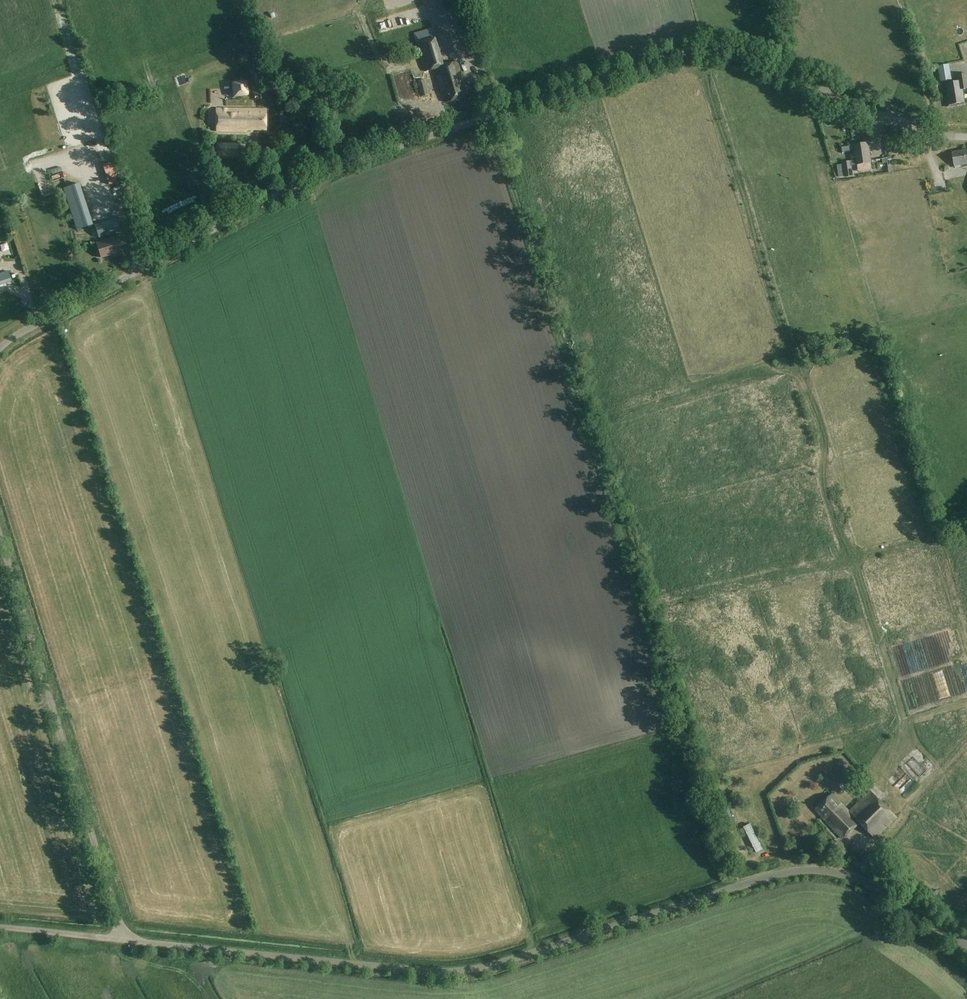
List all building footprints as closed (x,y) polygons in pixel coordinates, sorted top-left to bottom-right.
[(418,25),(417,19),(407,21),(406,17),(381,22),(384,32),(418,25)] [(447,102),(467,96),(457,61),(442,66),(431,28),(413,33),(425,71),(435,68),(442,92),(443,91),(447,102)] [(940,82),(952,80),(949,64),(938,66),(940,82)] [(962,89),(966,89),(966,74),(956,76),(957,81),(947,83),(949,97),(947,98),(948,107),(956,106),(956,104),(964,102),(962,89)] [(421,96),(428,94),(424,79),(417,81),(421,96)] [(231,83),(233,97),(248,95),(246,81),(231,83)] [(266,130),(266,109),(216,109),(216,131),(252,132),(252,130),(266,130)] [(857,165),(872,163),(868,142),(853,145),(857,165)] [(216,157),(239,157),(239,143),(216,143),(216,157)] [(952,153),(955,166),(966,164),(966,150),(952,153)] [(853,176),(850,161),(842,162),(845,177),(853,176)] [(105,165),(109,176),(114,175),(110,163),(105,165)] [(61,178),(62,181),(65,181),(62,171),(52,174),(53,179),(61,178)] [(63,188),(76,230),(92,225),(79,183),(63,188)] [(101,258),(123,251),(118,236),(114,238),(112,233),(120,231),(116,219),(95,225),(99,238),(107,235),(108,240),(96,244),(101,258)] [(11,282),(8,271),(0,273),(0,285),(11,282)] [(923,783),(940,768),(919,747),(903,762),(923,783)] [(900,770),(905,777),(909,773),(904,767),(900,770)] [(899,785),(905,776),(897,771),(891,781),(899,785)] [(875,838),(896,817),(871,791),(849,812),(832,793),(815,809),(827,822),(827,823),(842,839),(860,823),(875,838)] [(796,806),(802,800),(797,796),(792,802),(796,806)] [(840,860),(849,850),(839,840),(829,850),(840,860)]
